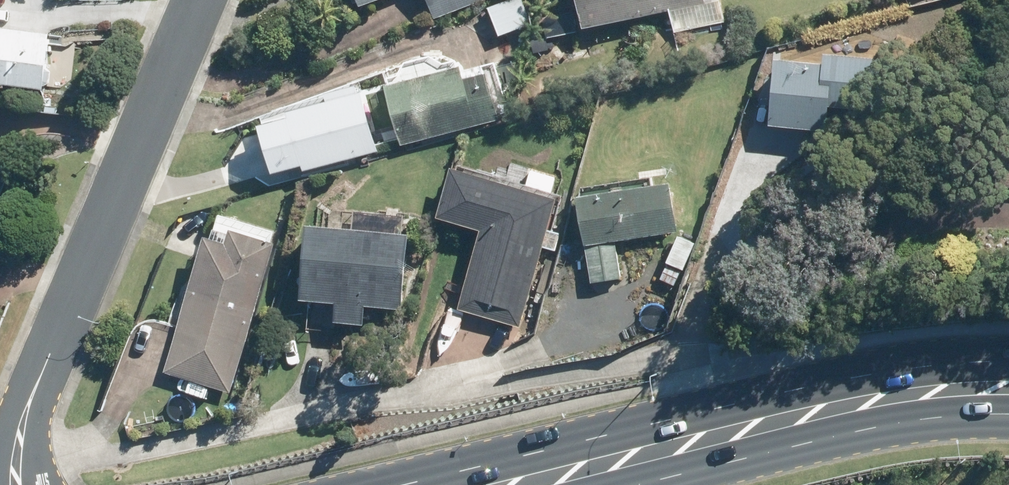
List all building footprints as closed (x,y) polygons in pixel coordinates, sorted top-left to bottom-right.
[(352,8),(375,0),(349,0),(352,8)] [(430,19),(482,0),(423,0),(430,19)] [(482,7),(492,37),(527,25),(519,0),(502,0),(482,7)] [(573,29),(668,9),(673,32),(721,23),(716,1),(693,5),(692,0),(567,0),(573,29)] [(53,87),(61,33),(0,24),(0,79),(53,87)] [(761,125),(818,130),(820,105),(851,108),(855,60),(840,58),(840,56),(817,54),(816,65),(767,61),(761,125)] [(449,67),(376,86),(392,145),(489,120),(475,67),(451,73),(449,67)] [(283,102),(284,109),(279,111),(296,171),(374,151),(358,90),(347,93),(345,86),(283,102)] [(460,168),(443,223),(479,233),(487,235),(464,313),(521,329),(544,250),(557,254),(562,235),(553,234),(564,198),(553,195),(558,178),(534,171),(529,188),(460,168)] [(585,191),(586,200),(581,200),(588,249),(592,249),(597,286),(627,281),(622,245),(683,235),(681,221),(690,219),(686,198),(673,200),(671,187),(656,189),(655,181),(585,191)] [(307,301),(347,306),(345,324),(375,328),(377,308),(412,311),(419,238),(314,227),(307,301)] [(216,244),(167,371),(197,382),(192,396),(210,403),(215,390),(230,395),(285,251),(238,234),(232,250),(216,244)]
